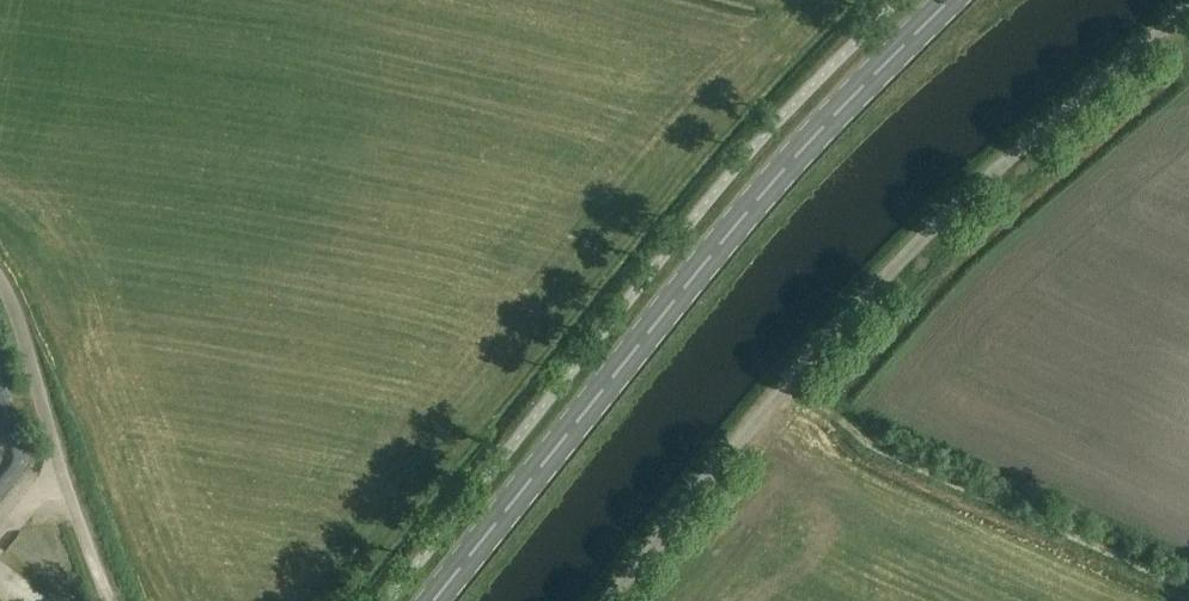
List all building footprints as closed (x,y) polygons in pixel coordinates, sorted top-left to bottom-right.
[(385,549),(370,564),(378,572),(393,557),(385,549)]
